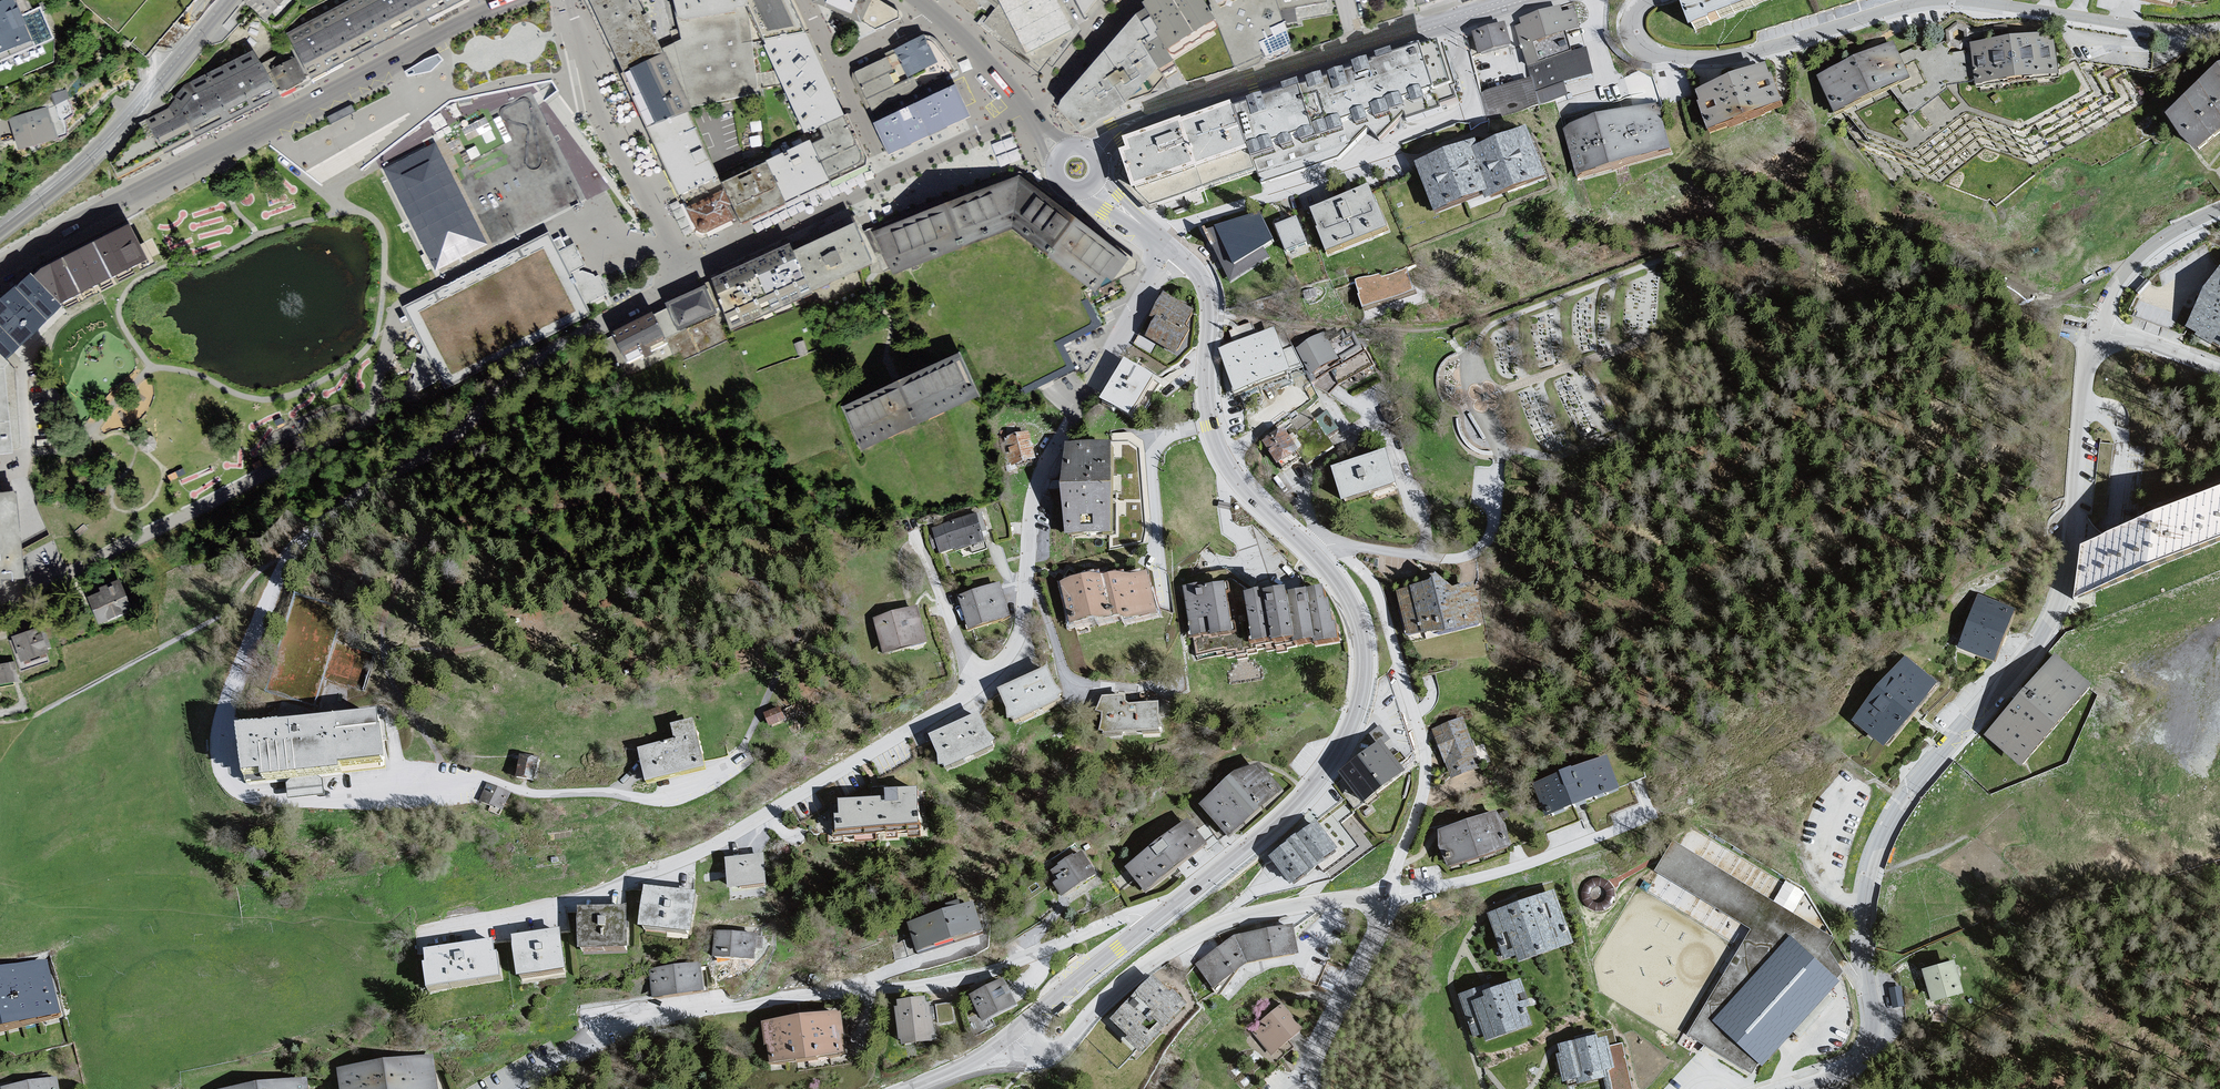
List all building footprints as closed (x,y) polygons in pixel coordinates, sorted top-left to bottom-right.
[(50,48),(47,40),(52,38),(39,8),(32,11),(27,0),(0,0),(0,69),(50,48)] [(265,23),(285,0),(245,0),(242,3),(265,23)] [(287,36),(295,50),(311,81),(377,45),(355,0),(354,0),(287,36)] [(377,45),(442,11),(436,0),(355,0),(377,45)] [(442,11),(463,0),(436,0),(442,11)] [(589,2),(621,71),(659,52),(634,0),(594,0),(589,2)] [(678,27),(738,17),(755,14),(753,0),(673,0),(678,27)] [(765,43),(807,35),(791,0),(753,0),(755,14),(765,43)] [(813,2),(864,25),(875,0),(814,0),(813,2)] [(1059,0),(1008,0),(1001,3),(980,31),(1040,75),(1079,32),(1074,28),(1059,0)] [(1107,2),(1106,0),(1074,0),(1087,26),(1107,2)] [(1137,18),(1168,89),(1187,83),(1170,50),(1218,21),(1204,0),(1152,0),(1149,2),(1144,4),(1147,12),(1137,18)] [(1237,67),(1294,52),(1278,1),(1278,0),(1235,0),(1219,7),(1216,0),(1204,0),(1218,21),(1237,67)] [(1294,52),(1338,40),(1346,32),(1336,0),(1284,0),(1278,1),(1294,52)] [(1791,0),(1694,0),(1685,4),(1698,38),(1791,0)] [(2182,12),(2185,0),(2124,0),(2182,12)] [(1536,95),(1594,78),(1586,49),(1574,8),(1516,24),(1536,95)] [(659,52),(690,113),(759,97),(751,44),(742,45),(738,17),(678,27),(681,42),(665,50),(659,52)] [(1095,66),(1128,105),(1168,89),(1137,18),(1095,66)] [(1187,83),(1237,67),(1218,21),(1170,50),(1187,83)] [(1959,30),(1958,21),(1946,30),(1947,41),(1945,43),(1950,50),(1953,48),(1961,51),(1960,42),(1955,40),(1954,34),(1959,30)] [(1958,21),(1959,30),(1964,32),(1965,39),(1960,42),(1961,51),(1972,43),(1972,40),(1974,40),(1973,31),(1972,31),(1971,27),(1958,21)] [(2007,25),(1973,29),(1973,31),(1974,40),(1974,41),(2009,36),(2007,25)] [(1508,27),(1474,36),(1488,83),(1521,73),(1508,27)] [(765,43),(806,134),(822,129),(844,119),(807,35),(765,43)] [(870,115),(961,80),(957,70),(942,47),(925,35),(890,52),(883,56),(885,61),(852,75),(870,115)] [(1837,124),(1842,122),(1858,147),(1943,183),(1984,149),(2033,164),(2137,111),(2123,82),(2140,74),(2051,38),(1973,49),(1973,52),(1950,55),(1949,54),(1951,51),(1950,50),(1948,47),(1945,43),(1923,54),(1918,48),(1898,56),(1894,48),(1861,64),(1820,83),(1837,124)] [(1276,98),(1236,110),(1250,157),(1261,187),(1340,163),(1369,134),(1379,145),(1406,120),(1409,126),(1443,117),(1443,113),(1461,108),(1449,67),(1442,46),(1361,71),(1276,98)] [(263,66),(278,97),(311,81),(295,50),(263,66)] [(255,51),(185,85),(203,134),(278,97),(263,66),(255,51)] [(690,113),(659,52),(621,71),(648,129),(690,113)] [(421,63),(404,73),(407,79),(431,73),(443,63),(438,56),(421,63)] [(1087,131),(1128,105),(1095,66),(1063,102),(1061,110),(1080,131),(1087,131)] [(1770,74),(1698,101),(1712,139),(1784,112),(1770,74)] [(961,80),(870,115),(888,161),(988,119),(971,77),(961,80)] [(2203,163),(2219,152),(2219,83),(2173,121),(2203,163)] [(203,134),(185,85),(168,110),(145,121),(113,161),(110,165),(115,177),(203,134)] [(69,93),(54,96),(56,106),(70,104),(69,93)] [(351,107),(327,119),(331,126),(355,113),(351,107)] [(1662,107),(1569,131),(1578,174),(1676,150),(1662,107)] [(1141,196),(1205,173),(1250,157),(1236,110),(1189,128),(1133,147),(1135,156),(1128,159),(1141,196)] [(648,129),(681,201),(720,182),(690,113),(648,129)] [(9,129),(18,152),(57,138),(49,115),(9,129)] [(826,139),(815,146),(830,179),(862,163),(864,155),(844,119),(822,129),(826,139)] [(1547,178),(1528,129),(1479,147),(1473,150),(1490,192),(1485,194),(1487,201),(1547,178)] [(435,141),(382,168),(435,271),(487,245),(435,141)] [(1477,141),(1416,165),(1435,213),(1485,194),(1490,192),(1473,150),(1479,147),(1477,141)] [(807,143),(767,164),(786,204),(827,183),(807,143)] [(767,164),(722,184),(742,224),(786,204),(767,164)] [(1011,231),(1048,257),(1079,220),(1018,175),(993,184),(1011,231)] [(993,184),(929,210),(949,256),(1011,231),(993,184)] [(723,192),(687,210),(697,232),(705,234),(735,221),(723,192)] [(1374,192),(1318,213),(1336,256),(1395,234),(1374,192)] [(949,256),(929,210),(873,233),(885,263),(891,279),(911,271),(949,256)] [(854,213),(810,233),(833,286),(885,263),(873,233),(864,235),(854,213)] [(1264,217),(1207,234),(1218,260),(1231,283),(1246,275),(1273,260),(1267,251),(1278,245),(1264,217)] [(1302,219),(1280,228),(1290,255),(1311,246),(1302,219)] [(1106,239),(1079,220),(1048,257),(1096,293),(1137,273),(1137,262),(1119,249),(1106,239)] [(780,310),(833,286),(810,233),(757,258),(780,310)] [(591,316),(549,235),(497,261),(403,308),(444,392),(580,322),(591,316)] [(98,237),(30,277),(51,298),(113,262),(98,237)] [(780,310),(757,258),(705,281),(720,314),(729,333),(780,310)] [(30,277),(0,306),(0,356),(5,361),(61,309),(51,298),(30,277)] [(667,338),(720,314),(705,281),(652,305),(667,338)] [(2219,349),(2219,282),(2191,330),(2219,349)] [(1166,294),(1150,320),(1158,324),(1146,343),(1178,362),(1194,335),(1188,332),(1199,314),(1166,294)] [(667,338),(652,305),(604,327),(624,370),(671,349),(667,338)] [(1278,333),(1220,352),(1238,396),(1296,378),(1286,352),(1278,333)] [(1328,336),(1298,351),(1315,379),(1344,364),(1343,361),(1360,351),(1353,342),(1346,345),(1343,340),(1332,345),(1328,336)] [(1294,349),(1288,352),(1286,352),(1296,378),(1307,371),(1294,349)] [(963,354),(842,408),(860,454),(983,401),(963,354)] [(5,361),(0,356),(0,458),(15,457),(4,370),(5,361)] [(1128,363),(1103,402),(1135,423),(1160,384),(1128,363)] [(1285,433),(1264,445),(1284,473),(1300,461),(1308,468),(1336,451),(1318,422),(1292,438),(1285,433)] [(1030,436),(1003,442),(1010,474),(1037,467),(1030,436)] [(1117,450),(1069,450),(1069,541),(1118,541),(1117,450)] [(1392,457),(1336,472),(1348,507),(1404,490),(1392,457)] [(21,488),(0,490),(0,591),(31,588),(21,488)] [(2088,549),(2081,600),(2219,547),(2219,495),(2088,549)] [(980,518),(932,531),(939,556),(969,547),(974,556),(988,553),(988,546),(980,518)] [(1087,583),(1063,587),(1076,629),(1125,622),(1136,628),(1162,617),(1152,576),(1132,581),(1118,581),(1107,583),(1087,583)] [(1227,578),(1185,585),(1196,655),(1276,642),(1277,645),(1295,641),(1296,645),(1315,642),(1316,645),(1340,641),(1338,617),(1333,617),(1330,596),(1325,597),(1322,585),(1287,590),(1286,585),(1245,591),(1227,578)] [(1438,586),(1399,596),(1410,643),(1490,628),(1482,586),(1458,591),(1444,579),(1438,586)] [(100,593),(87,598),(99,628),(133,615),(120,580),(98,589),(100,593)] [(1004,587),(958,600),(969,635),(1014,622),(1004,587)] [(2022,611),(1982,597),(1966,652),(2001,666),(2022,611)] [(919,609),(874,621),(884,659),(930,647),(919,609)] [(43,628),(11,638),(19,663),(51,653),(43,628)] [(2097,686),(2059,660),(1984,738),(2026,772),(2097,686)] [(1950,687),(1909,662),(1858,727),(1893,752),(1950,687)] [(0,666),(0,686),(18,684),(14,664),(0,666)] [(1051,672),(1003,695),(1013,716),(1013,727),(1021,729),(1069,709),(1071,702),(1064,698),(1051,672)] [(1105,700),(1097,716),(1108,719),(1103,737),(1110,741),(1161,740),(1169,735),(1164,724),(1163,709),(1133,711),(1128,705),(1128,698),(1105,700)] [(782,712),(764,718),(769,733),(786,728),(782,712)] [(382,714),(244,729),(251,789),(389,774),(382,714)] [(941,758),(943,774),(952,775),(998,755),(1003,748),(993,739),(984,717),(933,738),(941,758)] [(641,754),(649,788),(709,775),(697,723),(675,728),(679,746),(641,754)] [(1466,723),(1434,733),(1452,784),(1484,774),(1466,723)] [(1384,749),(1341,775),(1370,810),(1414,777),(1384,749)] [(521,758),(516,781),(536,786),(542,763),(521,758)] [(1612,761),(1537,789),(1551,824),(1626,795),(1612,761)] [(1203,814),(1233,843),(1288,797),(1262,768),(1235,782),(1203,814)] [(489,785),(480,804),(505,815),(513,796),(489,785)] [(839,822),(840,837),(926,833),(924,792),(890,794),(890,803),(844,805),(845,822),(839,822)] [(1500,816),(1440,834),(1445,873),(1517,849),(1500,816)] [(1317,819),(1273,854),(1294,880),(1338,846),(1317,819)] [(1188,824),(1130,872),(1150,900),(1211,847),(1188,824)] [(1837,936),(1675,841),(1657,870),(1753,926),(1690,1034),(1756,1073),(1763,1061),(1839,979),(1822,960),(1837,936)] [(1084,858),(1056,875),(1064,886),(1058,891),(1068,903),(1101,883),(1084,858)] [(727,863),(731,895),(769,891),(765,859),(727,863)] [(648,892),(644,932),(695,938),(699,897),(648,892)] [(1559,895),(1483,916),(1506,973),(1579,947),(1559,895)] [(979,908),(910,928),(919,959),(989,939),(979,908)] [(583,912),(584,954),(633,953),(632,911),(583,912)] [(1234,940),(1196,968),(1217,995),(1251,969),(1303,960),(1297,931),(1234,940)] [(516,940),(522,983),(570,977),(564,934),(516,940)] [(757,939),(712,936),(713,966),(758,967),(757,939)] [(426,954),(431,996),(504,985),(497,945),(426,954)] [(0,974),(0,1032),(64,1016),(51,962),(0,974)] [(1958,964),(1922,973),(1935,1007),(1971,997),(1958,964)] [(703,965),(650,969),(661,1002),(709,997),(703,965)] [(1157,980),(1114,1025),(1146,1059),(1168,1039),(1197,1009),(1157,980)] [(1482,992),(1459,999),(1474,1042),(1486,1038),(1492,1048),(1540,1034),(1523,984),(1485,999),(1482,992)] [(1006,985),(971,1002),(983,1022),(1016,1005),(1006,985)] [(1892,1007),(1904,1006),(1903,987),(1892,988),(1892,1007)] [(925,998),(901,1001),(901,1006),(897,1006),(901,1038),(903,1038),(904,1043),(933,1039),(932,1032),(934,1032),(930,1003),(926,1004),(925,998)] [(1284,1008),(1254,1037),(1275,1059),(1307,1033),(1284,1008)] [(839,1011),(765,1022),(771,1058),(844,1048),(839,1011)] [(1598,1032),(1557,1042),(1560,1052),(1556,1053),(1562,1082),(1576,1077),(1578,1083),(1608,1075),(1607,1068),(1616,1066),(1607,1034),(1598,1036),(1598,1032)] [(340,1073),(342,1088),(439,1088),(434,1059),(340,1073)] [(252,1088),(311,1088),(309,1080),(252,1088)]
